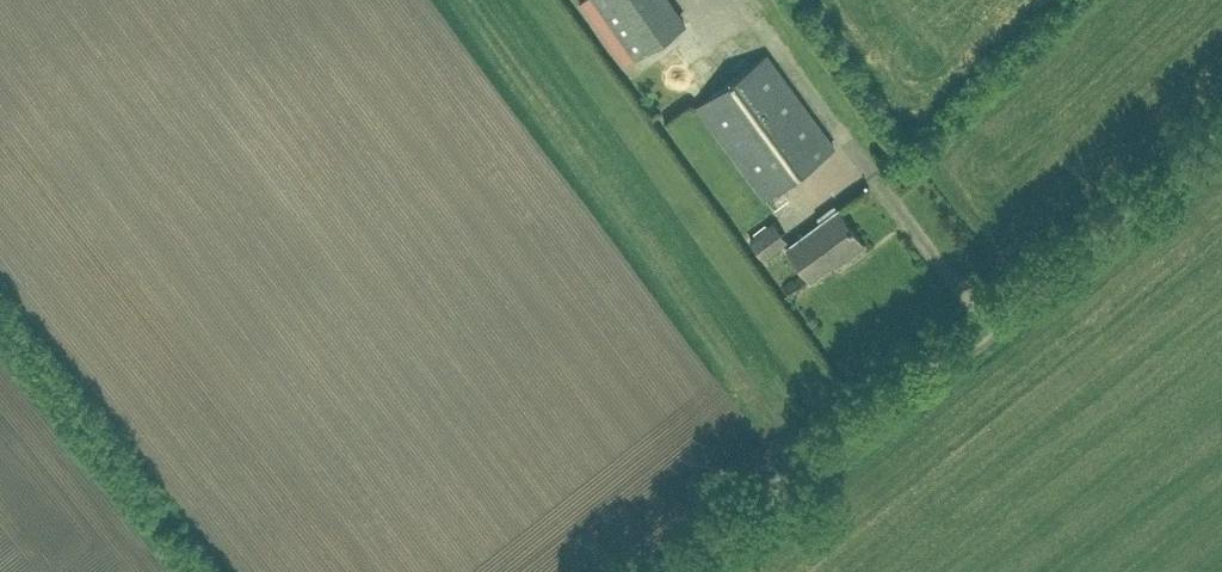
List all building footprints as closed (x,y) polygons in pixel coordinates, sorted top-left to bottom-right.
[(635,56),(681,23),(665,0),(594,0),(635,56)] [(766,53),(697,103),(765,196),(834,145),(766,53)] [(838,207),(786,245),(809,277),(833,259),(830,255),(839,248),(844,256),(864,241),(838,207)] [(788,239),(773,220),(748,238),(763,258),(788,239)]
